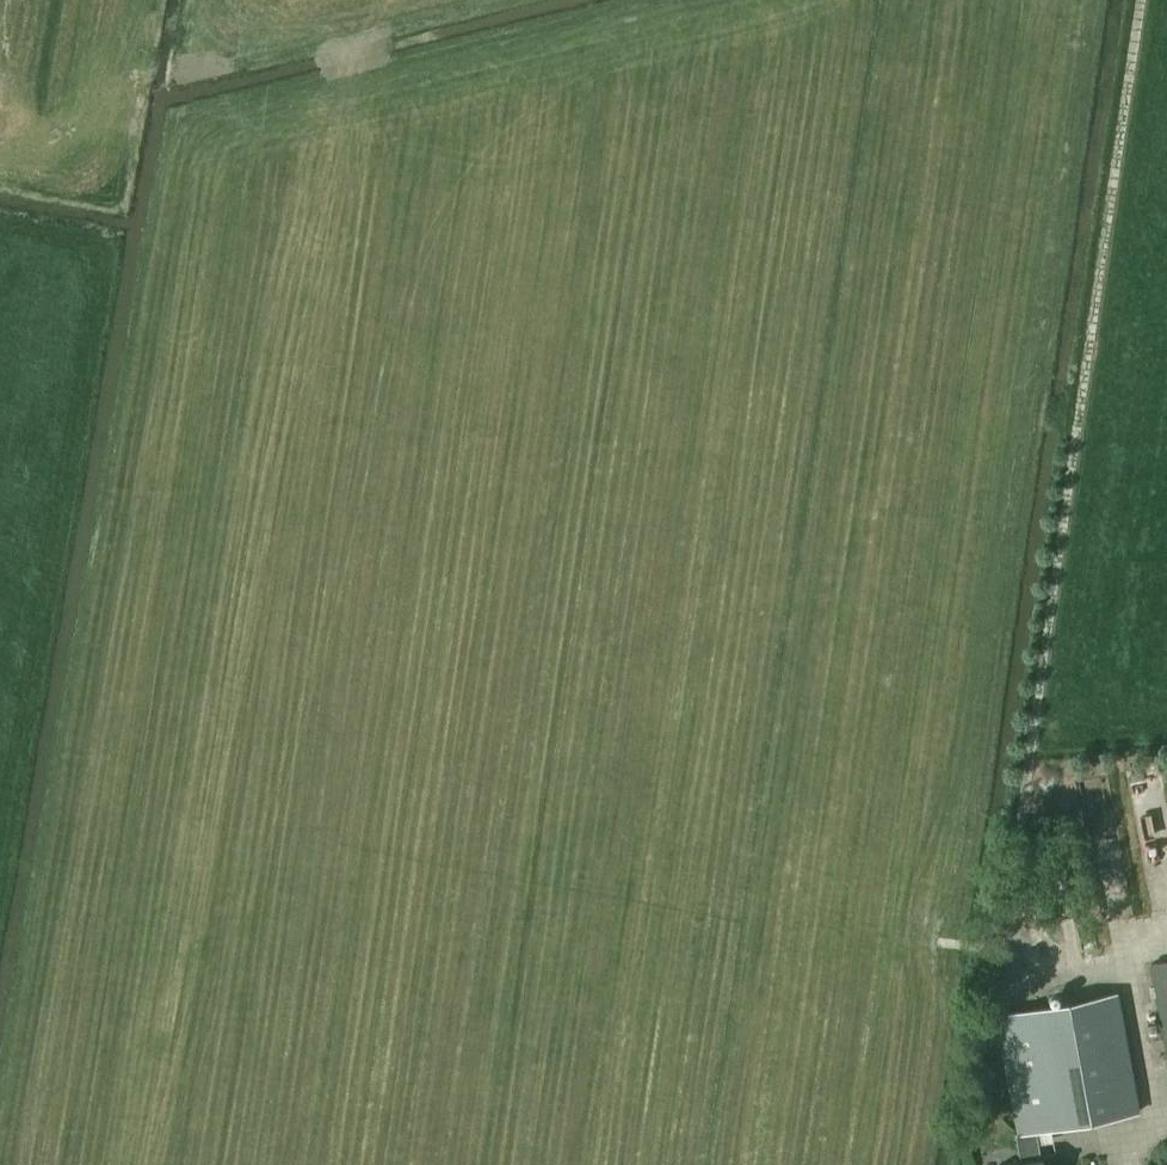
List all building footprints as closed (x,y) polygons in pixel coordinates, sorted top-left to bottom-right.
[(1140,848),(1160,845),(1150,773),(1130,775),(1140,848)] [(1101,881),(1127,877),(1110,774),(1084,779),(1101,881)] [(1150,963),(1166,1057),(1166,960),(1150,963)] [(1036,1131),(1141,1112),(1119,991),(995,1013),(1022,1161),(999,1164),(1044,1164),(1042,1157),(1036,1131)]
